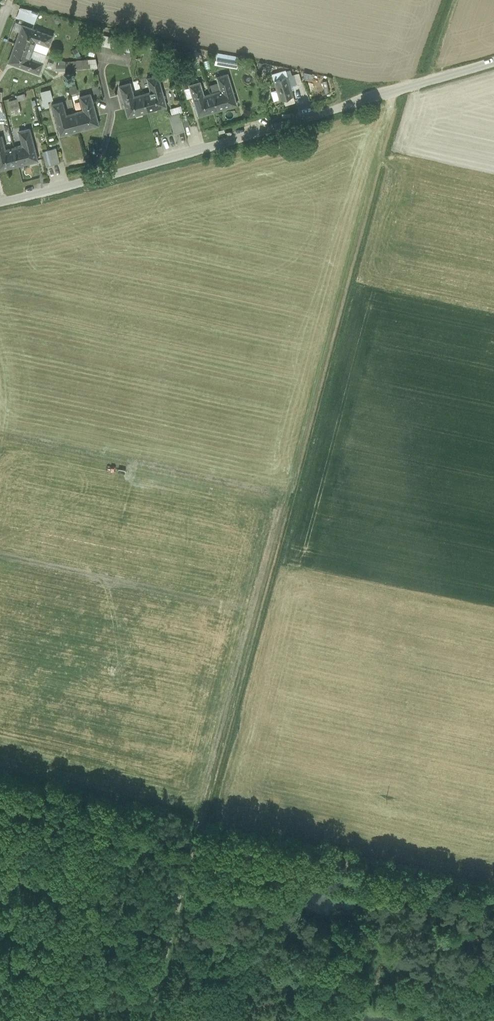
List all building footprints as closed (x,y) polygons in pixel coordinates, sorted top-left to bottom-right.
[(19,10),(16,18),(30,23),(32,15),(19,10)] [(53,36),(22,24),(15,43),(33,50),(36,41),(49,46),(53,36)] [(113,37),(103,35),(101,45),(111,48),(113,37)] [(33,50),(15,43),(8,62),(39,73),(43,63),(30,58),(33,50)] [(188,47),(171,43),(169,52),(186,55),(188,47)] [(92,45),(89,59),(96,59),(99,46),(92,45)] [(30,58),(43,63),(46,54),(33,50),(30,58)] [(220,52),(218,63),(235,66),(237,56),(220,52)] [(87,69),(86,59),(65,61),(65,71),(87,69)] [(99,68),(96,59),(89,59),(86,59),(87,69),(99,68)] [(237,105),(227,73),(216,77),(220,90),(212,93),(217,111),(237,105)] [(301,73),(287,77),(290,85),(303,82),(301,73)] [(158,75),(147,78),(150,91),(142,94),(147,112),(166,106),(158,75)] [(287,77),(274,80),(276,90),(279,99),(280,100),(293,96),(290,85),(287,77)] [(142,94),(133,96),(130,82),(119,85),(128,117),(147,112),(142,94)] [(212,93),(204,95),(199,82),(189,85),(198,116),(217,111),(212,93)] [(49,89),(41,92),(45,108),(49,107),(47,101),(52,100),(49,89)] [(279,99),(276,90),(271,91),(273,101),(279,99)] [(90,93),(79,96),(83,110),(75,112),(79,130),(99,125),(90,93)] [(7,100),(10,114),(22,111),(18,97),(7,100)] [(75,112),(66,114),(62,101),(52,104),(60,136),(79,130),(75,112)] [(170,109),(172,115),(179,113),(182,112),(181,106),(170,109)] [(177,132),(184,130),(179,113),(172,115),(177,132)] [(189,125),(186,115),(181,116),(184,127),(189,125)] [(30,129),(19,131),(22,145),(14,147),(18,165),(38,160),(30,129)] [(2,136),(0,136),(0,170),(18,165),(14,147),(5,149),(2,136)] [(56,148),(49,150),(53,164),(60,162),(56,148)] [(53,164),(49,150),(42,151),(46,166),(53,164)]
